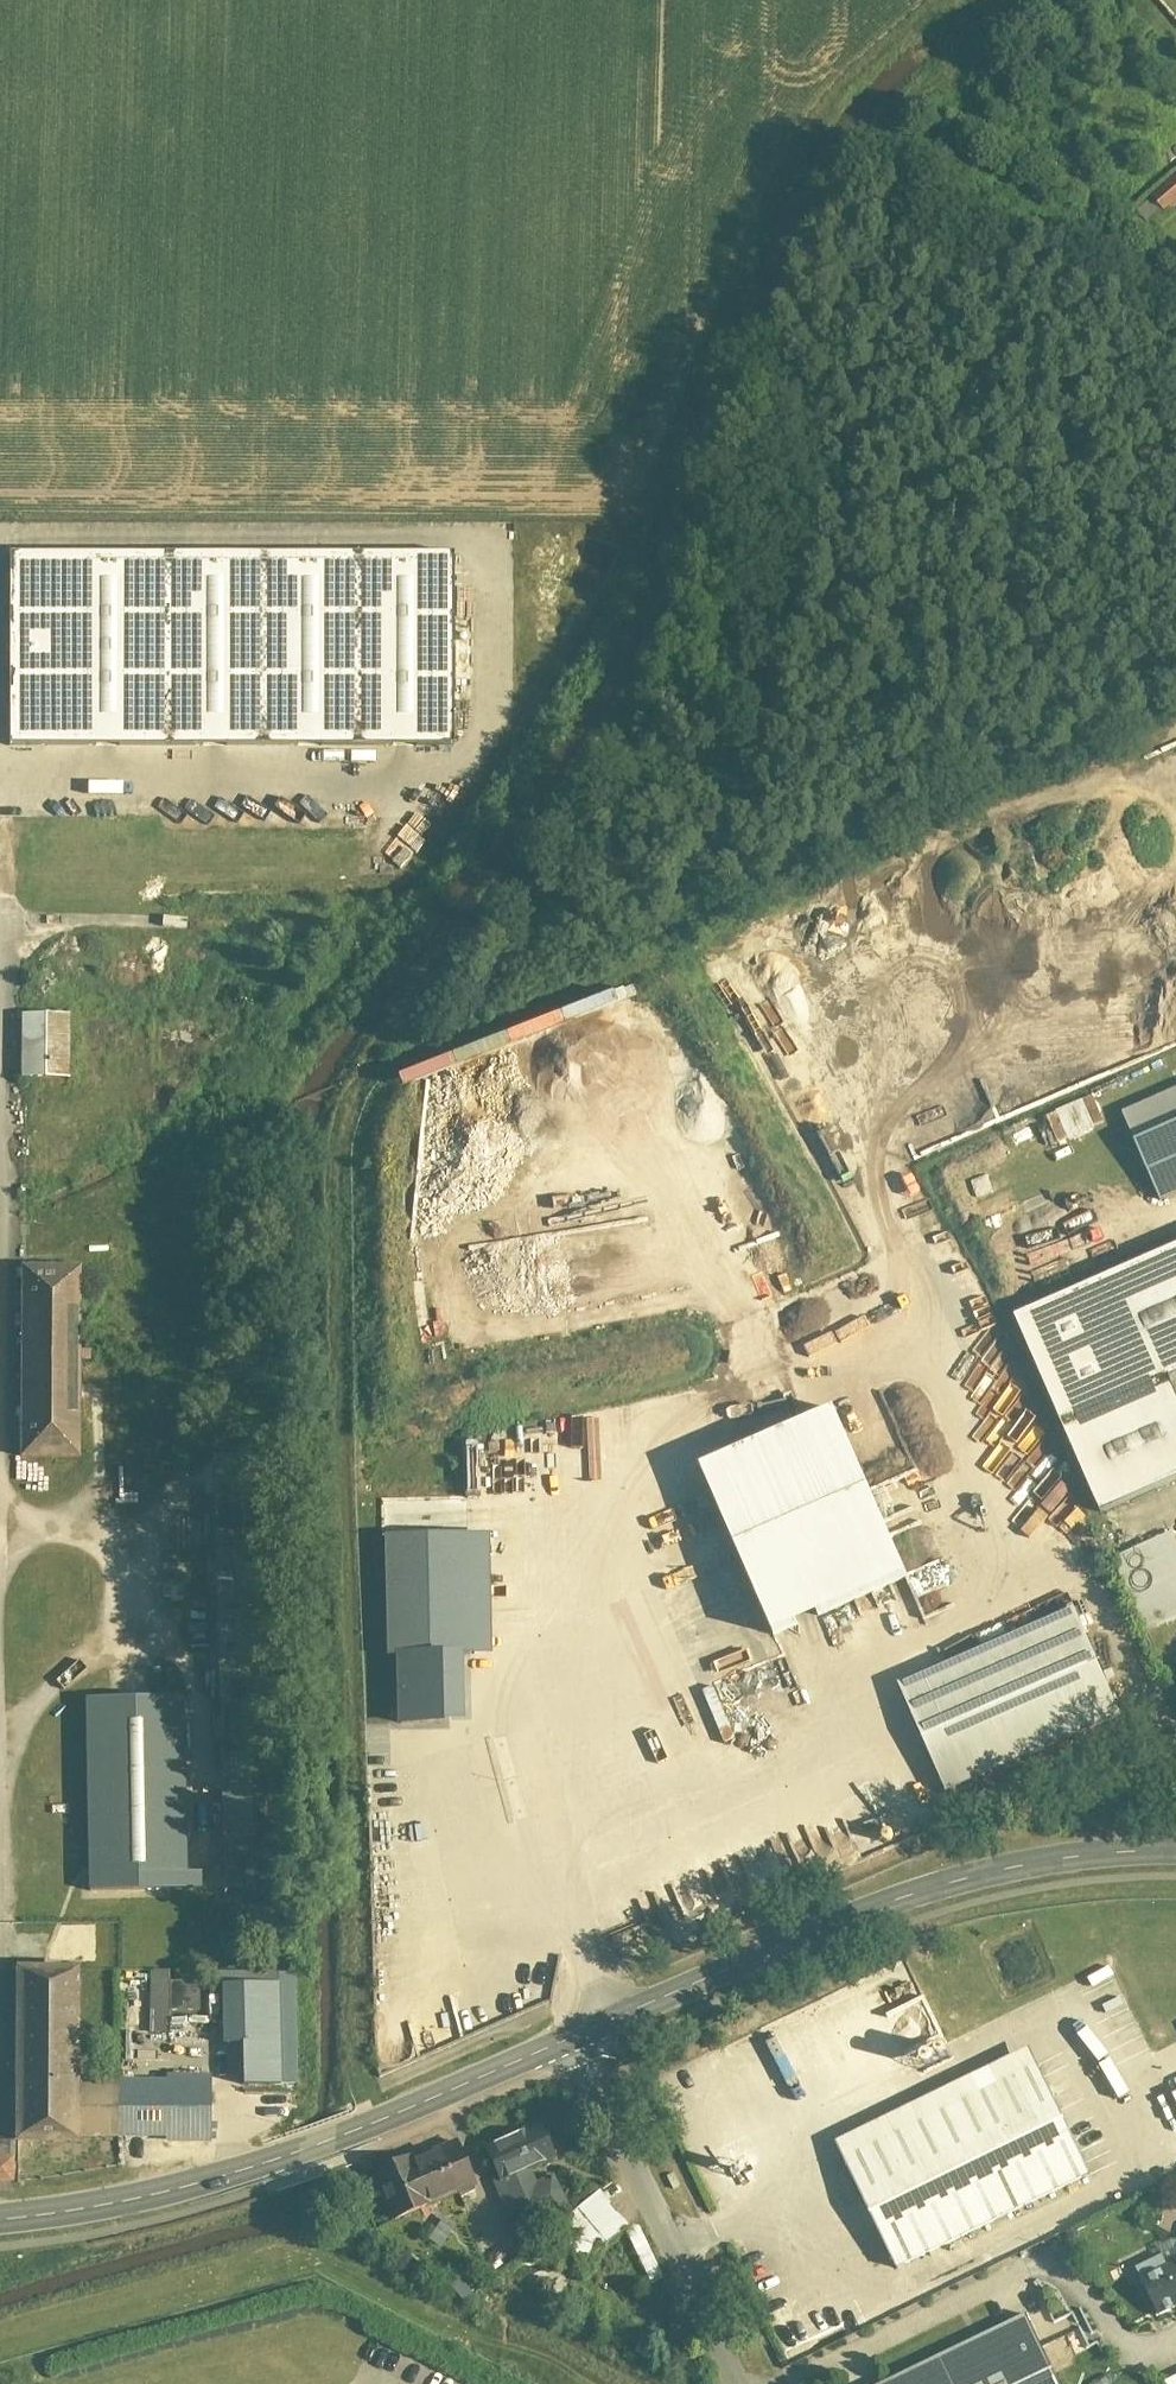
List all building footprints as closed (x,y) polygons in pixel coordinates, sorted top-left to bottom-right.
[(451,557),(4,556),(4,748),(450,749),(451,557)] [(64,1080),(64,1015),(15,1015),(14,1079),(64,1080)] [(384,1087),(419,1079),(417,1069),(382,1077),(384,1087)] [(1092,1098),(1043,1114),(1053,1143),(1102,1128),(1092,1098)] [(1113,1141),(1139,1204),(1175,1188),(1175,1115),(1113,1141)] [(1175,1386),(1175,1254),(1006,1330),(1094,1528),(1175,1491),(1175,1418),(1164,1391),(1175,1386)] [(71,1265),(4,1265),(6,1463),(73,1462),(71,1265)] [(699,1470),(771,1643),(907,1587),(836,1413),(699,1470)] [(487,1540),(376,1544),(380,1668),(395,1668),(397,1732),(464,1730),(462,1667),(492,1665),(487,1540)] [(1168,1540),(1108,1568),(1140,1639),(1175,1623),(1175,1558),(1168,1540)] [(1057,1591),(871,1675),(927,1798),(1113,1714),(1057,1591)] [(180,1708),(80,1710),(83,1899),(198,1898),(198,1881),(182,1881),(180,1708)] [(78,1971),(16,1972),(17,2143),(79,2143),(79,2084),(78,1971)] [(170,1984),(170,1972),(148,1972),(148,2028),(194,2028),(194,1984),(170,1984)] [(224,2045),(244,2045),(244,2087),(295,2087),(293,1976),(243,1976),(243,1987),(223,1987),(224,2045)] [(1029,2051),(836,2146),(898,2270),(1091,2175),(1029,2051)] [(79,2084),(79,2143),(119,2143),(118,2083),(79,2084)] [(118,2083),(119,2143),(210,2142),(210,2083),(118,2083)] [(1164,2094),(1175,2118),(1175,2089),(1164,2094)] [(547,2205),(561,2199),(553,2179),(535,2186),(529,2171),(554,2160),(553,2158),(561,2154),(554,2139),(545,2143),(539,2129),(487,2152),(500,2183),(495,2185),(514,2229),(551,2213),(547,2205)] [(395,2221),(475,2187),(457,2145),(411,2164),(409,2160),(375,2174),(395,2221)] [(551,2222),(573,2261),(624,2233),(602,2193),(551,2222)] [(1161,2316),(1175,2309),(1175,2261),(1142,2278),(1161,2316)] [(1028,2314),(878,2383),(1061,2383),(1028,2314)]
